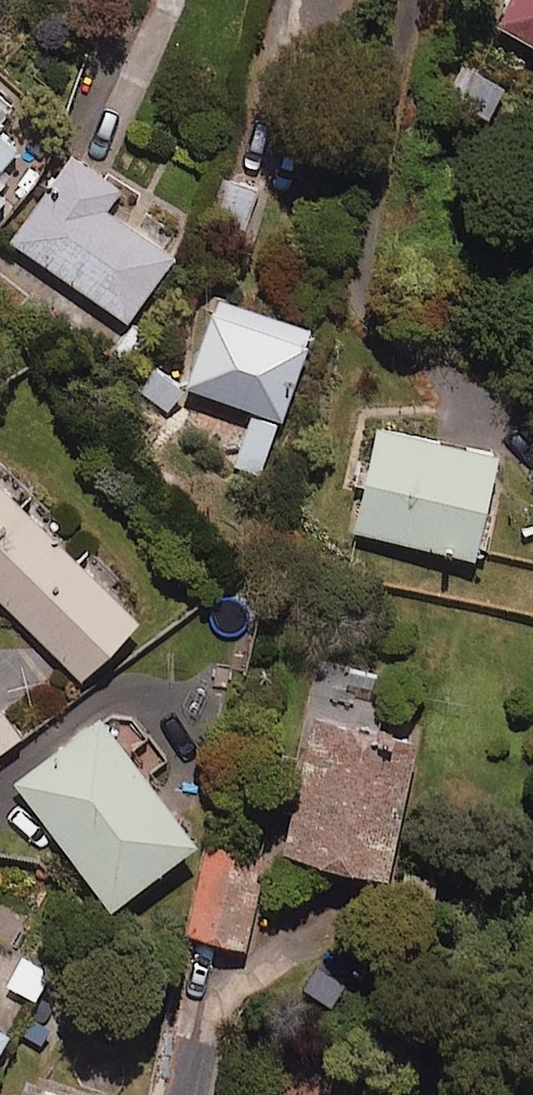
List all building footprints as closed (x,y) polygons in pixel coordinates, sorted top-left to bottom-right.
[(494,25),(532,45),(532,0),(507,0),(494,25)] [(504,82),(461,63),(445,96),(489,116),(504,82)] [(11,106),(0,97),(0,119),(11,106)] [(14,150),(0,138),(0,167),(14,150)] [(120,184),(70,150),(9,241),(127,322),(172,256),(103,209),(120,184)] [(262,192),(226,180),(215,215),(251,227),(262,192)] [(9,197),(0,189),(0,207),(9,197)] [(309,331),(215,298),(183,387),(251,411),(232,465),(259,474),(309,331)] [(495,454),(372,428),(350,531),(473,557),(495,454)] [(0,486),(0,599),(81,678),(137,620),(0,486)] [(391,677),(323,662),(279,855),(383,879),(411,757),(375,748),(391,677)] [(1,713),(0,714),(0,751),(19,737),(1,713)] [(194,845),(98,718),(13,782),(109,909),(194,845)] [(264,860),(202,847),(183,934),(244,948),(264,860)] [(51,970),(23,953),(4,984),(33,1001),(51,970)]
